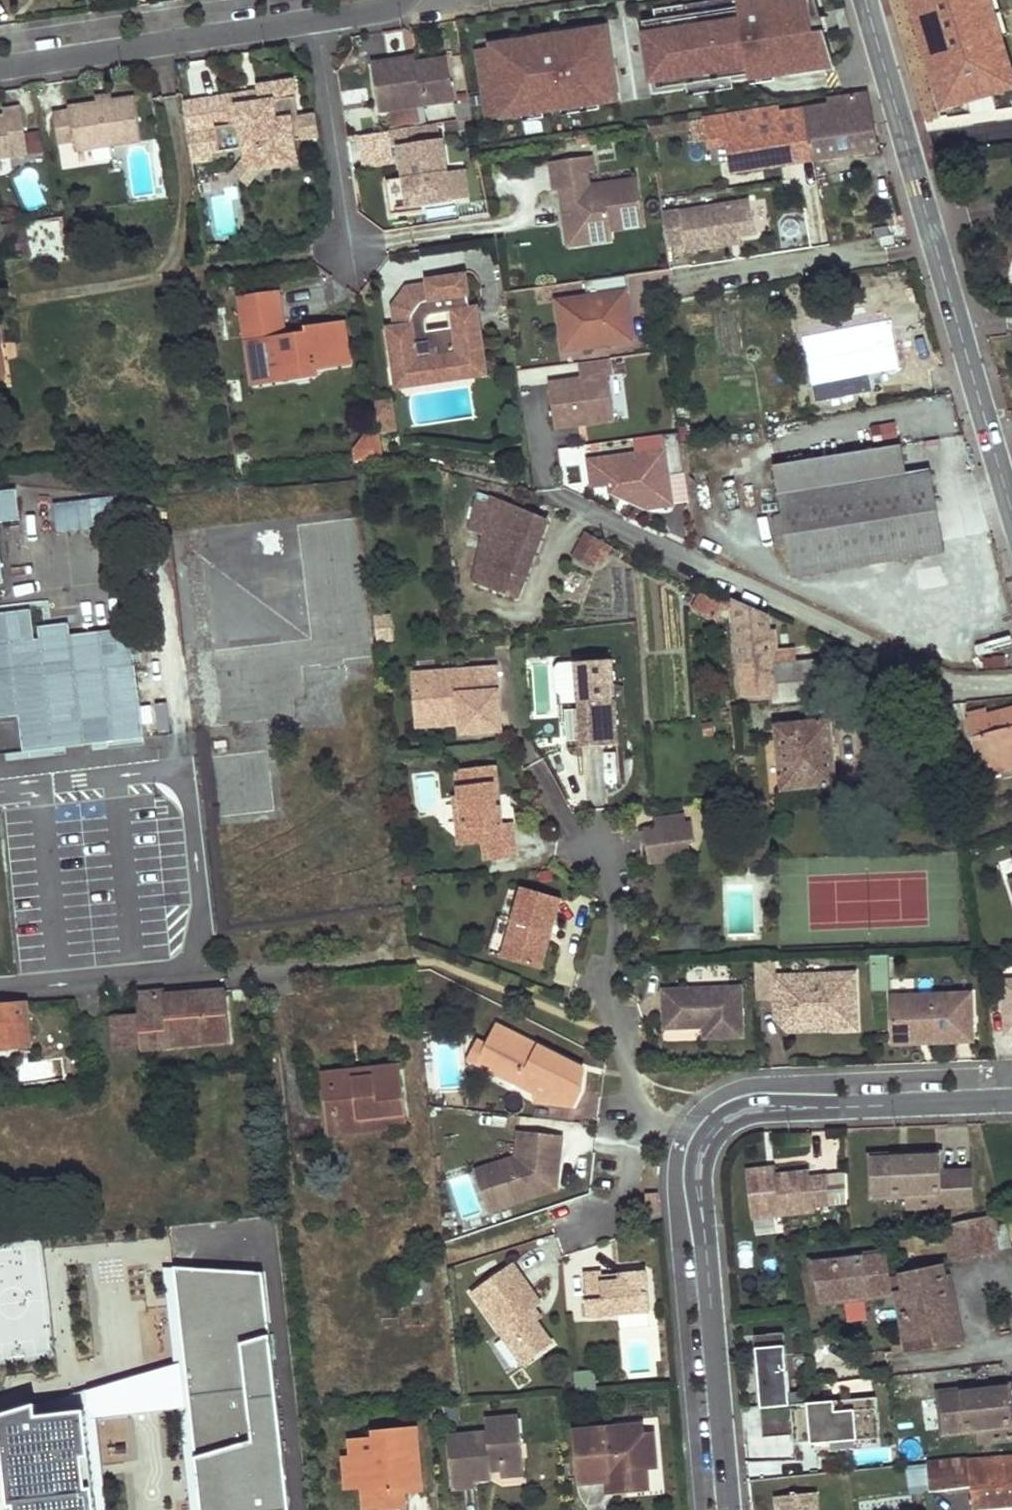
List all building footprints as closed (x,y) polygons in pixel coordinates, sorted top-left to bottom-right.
[(668,54),(729,44),(722,0),(704,0),(661,6),(668,54)] [(768,19),(845,7),(843,0),(765,0),(768,19)] [(933,19),(951,16),(949,2),(965,0),(930,0),(933,19)] [(951,16),(1008,7),(1007,0),(1003,0),(984,3),(984,0),(965,0),(949,2),(951,16)] [(416,56),(388,60),(389,67),(416,63),(416,56)] [(388,60),(372,63),(379,112),(390,111),(417,107),(454,101),(448,58),(416,63),(389,67),(388,60)] [(477,95),(485,144),(585,128),(577,79),(477,95)] [(240,95),(187,103),(191,133),(219,129),(223,152),(247,149),(248,157),(264,171),(301,166),(297,141),(294,119),(301,118),(296,81),(259,86),(260,92),(262,103),(241,106),(240,95)] [(262,103),(260,92),(240,95),(241,106),(262,103)] [(112,95),(97,97),(98,103),(113,101),(112,95)] [(730,143),(734,171),(879,149),(870,95),(833,102),(834,106),(784,112),(782,108),(726,116),(707,119),(693,121),(694,130),(695,141),(710,139),(711,146),(730,143)] [(70,112),(54,114),(58,144),(74,141),(76,151),(142,141),(136,98),(113,101),(98,103),(69,108),(70,112)] [(470,103),(455,106),(457,121),(473,118),(470,103)] [(417,107),(390,111),(393,127),(420,123),(417,107)] [(28,154),(21,108),(5,110),(6,116),(0,117),(0,158),(28,154)] [(301,118),(294,119),(297,141),(305,140),(301,118)] [(653,128),(655,137),(694,130),(693,121),(653,128)] [(422,126),(392,130),(395,148),(400,147),(404,179),(409,179),(411,189),(406,189),(409,208),(452,201),(443,139),(424,143),(422,126)] [(219,129),(191,133),(195,156),(223,152),(219,129)] [(595,157),(553,164),(558,193),(564,192),(571,191),(573,204),(566,206),(571,238),(616,231),(648,226),(641,179),(593,186),(591,174),(597,173),(595,157)] [(449,163),(452,198),(468,196),(465,161),(449,163)] [(571,191),(564,192),(566,206),(573,204),(571,191)] [(667,211),(672,242),(690,240),(691,248),(720,244),(719,236),(737,234),(760,231),(756,199),(667,211)] [(805,215),(810,244),(827,241),(822,212),(805,215)] [(8,226),(0,227),(0,257),(10,255),(8,226)] [(571,238),(573,248),(617,241),(616,231),(571,238)] [(738,242),(737,234),(719,236),(720,244),(738,242)] [(485,359),(477,307),(471,308),(465,274),(427,280),(428,284),(430,299),(425,300),(421,302),(413,314),(412,319),(412,324),(396,327),(388,328),(394,366),(416,363),(418,378),(458,372),(457,363),(485,359)] [(632,290),(629,274),(588,279),(590,295),(560,300),(568,348),(635,338),(631,314),(623,315),(619,292),(628,291),(632,290)] [(428,284),(408,287),(402,290),(397,294),(394,300),(393,306),(396,327),(412,324),(412,319),(413,314),(421,302),(425,300),(430,299),(428,284)] [(628,291),(619,292),(623,315),(631,314),(628,291)] [(276,293),(240,298),(249,364),(268,361),(277,369),(286,367),(287,371),(297,379),(306,378),(314,371),(314,367),(347,362),(341,324),(307,329),(307,334),(283,337),(276,293)] [(817,364),(818,376),(825,412),(856,407),(852,388),(898,379),(889,336),(878,338),(876,328),(845,334),(849,358),(817,364)] [(827,332),(812,334),(813,344),(830,340),(827,332)] [(615,374),(613,357),(581,361),(583,377),(550,382),(556,426),(616,419),(610,375),(615,374)] [(487,374),(485,359),(457,363),(458,372),(418,378),(416,363),(394,366),(398,388),(487,374)] [(268,361),(249,364),(251,376),(287,371),(286,367),(277,369),(268,361)] [(375,403),(380,433),(396,430),(391,401),(375,403)] [(360,461),(384,459),(380,433),(370,435),(358,450),(360,461)] [(787,549),(793,575),(943,550),(927,474),(904,477),(898,446),(774,466),(782,516),(772,517),(780,550),(787,549)] [(673,504),(667,449),(590,459),(593,482),(598,484),(611,483),(613,491),(632,488),(639,495),(641,505),(647,507),(673,504)] [(632,488),(613,491),(641,505),(639,495),(632,488)] [(486,535),(476,583),(516,598),(548,519),(494,497),(492,505),(477,501),(470,531),(486,535)] [(194,647),(201,725),(293,716),(288,669),(372,661),(357,512),(326,515),(324,501),(294,504),(307,636),(194,647)] [(9,576),(0,504),(0,577),(9,576)] [(587,533),(575,556),(593,565),(603,550),(609,554),(612,547),(587,533)] [(709,594),(703,608),(714,615),(722,600),(709,594)] [(776,694),(776,702),(851,696),(847,657),(805,659),(803,641),(780,643),(778,626),(771,626),(771,612),(739,598),(747,697),(776,694)] [(56,718),(86,714),(89,738),(150,731),(147,706),(145,694),(140,659),(80,666),(75,630),(74,618),(45,621),(47,634),(40,635),(36,603),(0,608),(0,712),(25,709),(26,721),(28,734),(57,730),(56,718)] [(391,615),(375,617),(378,642),(394,640),(391,615)] [(136,622),(75,630),(80,666),(140,659),(136,622)] [(574,745),(615,743),(611,653),(551,656),(554,705),(572,704),(574,745)] [(292,694),(302,693),(300,665),(289,666),(292,694)] [(501,730),(496,669),(430,674),(431,684),(416,685),(419,726),(453,723),(453,718),(462,717),(462,723),(463,733),(501,730)] [(430,674),(415,675),(416,685),(431,684),(430,674)] [(971,719),(985,777),(1011,770),(1011,707),(971,719)] [(28,734),(0,737),(0,749),(89,738),(86,714),(56,718),(57,730),(28,734)] [(770,767),(773,791),(837,784),(833,717),(767,726),(768,750),(763,751),(764,767),(770,767)] [(205,752),(214,810),(274,804),(267,744),(205,752)] [(457,826),(467,825),(471,828),(473,844),(483,843),(485,861),(517,857),(513,823),(503,824),(501,806),(497,806),(494,784),(498,783),(497,766),(456,770),(459,795),(454,796),(457,826)] [(691,814),(673,817),(679,859),(696,857),(691,814)] [(656,827),(645,829),(649,863),(679,859),(673,817),(655,819),(656,827)] [(467,825),(457,826),(459,846),(473,844),(471,828),(467,825)] [(552,934),(562,899),(521,887),(512,921),(501,958),(542,970),(550,941),(545,940),(548,932),(552,934)] [(871,957),(872,992),(892,991),(891,957),(871,957)] [(774,976),(773,961),(755,962),(758,1000),(775,999),(774,987),(774,976)] [(858,1030),(856,973),(785,975),(774,987),(775,999),(786,1010),(790,1006),(800,1016),(801,1025),(834,1024),(834,1030),(858,1030)] [(774,976),(774,987),(785,975),(774,976)] [(1004,982),(1006,1033),(1011,1033),(1011,982),(1004,982)] [(113,1014),(117,1051),(231,1039),(228,987),(169,991),(167,986),(129,990),(130,1002),(138,1002),(140,1011),(113,1014)] [(743,1037),(741,987),(664,990),(665,1028),(704,1027),(705,1038),(743,1037)] [(973,1041),(972,994),(891,997),(893,1037),(937,1035),(937,1042),(973,1041)] [(32,1044),(28,999),(0,1002),(0,1045),(32,1044)] [(786,1010),(775,999),(776,1020),(790,1032),(834,1030),(834,1024),(801,1025),(800,1016),(790,1006),(786,1010)] [(540,1047),(498,1025),(487,1047),(496,1051),(487,1069),(537,1094),(536,1101),(573,1106),(575,1089),(581,1090),(584,1068),(552,1053),(551,1057),(539,1051),(540,1047)] [(937,1042),(937,1035),(893,1037),(893,1044),(937,1042)] [(496,1051),(487,1047),(479,1064),(487,1069),(496,1051)] [(551,1057),(552,1053),(540,1047),(539,1051),(551,1057)] [(355,1068),(324,1072),(328,1103),(334,1102),(337,1124),(360,1121),(360,1115),(380,1112),(380,1119),(390,1118),(408,1116),(401,1063),(375,1065),(376,1071),(356,1074),(355,1068)] [(334,1102),(328,1103),(330,1125),(337,1124),(334,1102)] [(337,1124),(330,1125),(331,1135),(390,1129),(390,1118),(380,1119),(380,1112),(360,1115),(360,1121),(337,1124)] [(563,1136),(519,1131),(516,1157),(489,1166),(500,1202),(536,1190),(538,1196),(557,1190),(554,1180),(555,1167),(559,1168),(563,1136)] [(835,1141),(811,1141),(811,1170),(836,1169),(835,1141)] [(939,1157),(874,1159),(876,1194),(910,1192),(910,1207),(973,1205),(971,1171),(939,1172),(939,1157)] [(500,1202),(489,1166),(477,1170),(491,1212),(538,1196),(536,1190),(500,1202)] [(747,1171),(748,1177),(776,1174),(776,1167),(747,1171)] [(776,1174),(748,1177),(752,1220),(815,1212),(814,1208),(849,1202),(848,1172),(810,1176),(809,1170),(776,1174)] [(997,1251),(990,1218),(946,1227),(954,1260),(997,1251)] [(885,1252),(818,1262),(823,1297),(889,1288),(891,1296),(899,1295),(898,1289),(897,1282),(899,1281),(897,1271),(889,1272),(885,1252)] [(542,1304),(513,1263),(472,1292),(523,1365),(553,1344),(537,1321),(530,1312),(535,1309),(542,1304)] [(12,1509),(103,1509),(93,1416),(194,1408),(204,1509),(293,1509),(266,1273),(177,1267),(187,1361),(1,1416),(12,1509)] [(943,1267),(900,1276),(901,1286),(946,1277),(943,1267)] [(602,1273),(584,1275),(588,1316),(651,1311),(647,1273),(619,1275),(620,1281),(602,1283),(602,1277),(602,1273)] [(619,1275),(602,1277),(602,1283),(620,1281),(619,1275)] [(902,1289),(898,1289),(899,1295),(905,1332),(908,1350),(962,1343),(946,1277),(901,1286),(902,1289)] [(541,1318),(535,1309),(530,1312),(537,1321),(541,1318)] [(757,1332),(758,1433),(788,1432),(786,1332),(757,1332)] [(908,1350),(905,1332),(893,1334),(896,1352),(908,1350)] [(943,1395),(946,1430),(979,1427),(981,1442),(1011,1439),(1011,1404),(1008,1404),(1006,1388),(943,1395)] [(806,1439),(877,1438),(876,1397),(805,1399),(806,1439)] [(519,1416),(508,1417),(509,1435),(521,1434),(519,1416)] [(487,1432),(448,1436),(452,1489),(477,1487),(477,1480),(493,1479),(492,1471),(491,1467),(501,1466),(501,1470),(524,1468),(521,1434),(509,1435),(508,1417),(486,1419),(487,1432)] [(643,1425),(576,1431),(580,1483),(608,1481),(609,1493),(629,1491),(628,1476),(633,1469),(647,1468),(657,1467),(654,1434),(644,1435),(643,1425)] [(417,1428),(374,1432),(375,1438),(350,1441),(352,1457),(352,1458),(361,1467),(363,1486),(365,1509),(394,1507),(394,1501),(405,1500),(404,1491),(422,1490),(417,1428)] [(969,1469),(1011,1464),(1011,1455),(968,1459),(969,1469)] [(352,1458),(352,1457),(344,1458),(347,1488),(363,1486),(361,1467),(352,1458)] [(969,1469),(968,1459),(957,1460),(960,1484),(970,1484),(969,1469)] [(927,1464),(929,1487),(960,1484),(957,1460),(927,1464)] [(925,1462),(907,1463),(908,1490),(926,1489),(925,1462)] [(969,1469),(970,1484),(971,1505),(1011,1502),(1011,1464),(969,1469)] [(524,1468),(501,1470),(502,1477),(524,1475),(524,1468)] [(647,1468),(633,1469),(628,1476),(629,1491),(649,1489),(647,1468)] [(774,1492),(774,1509),(820,1509),(820,1491),(774,1492)]
